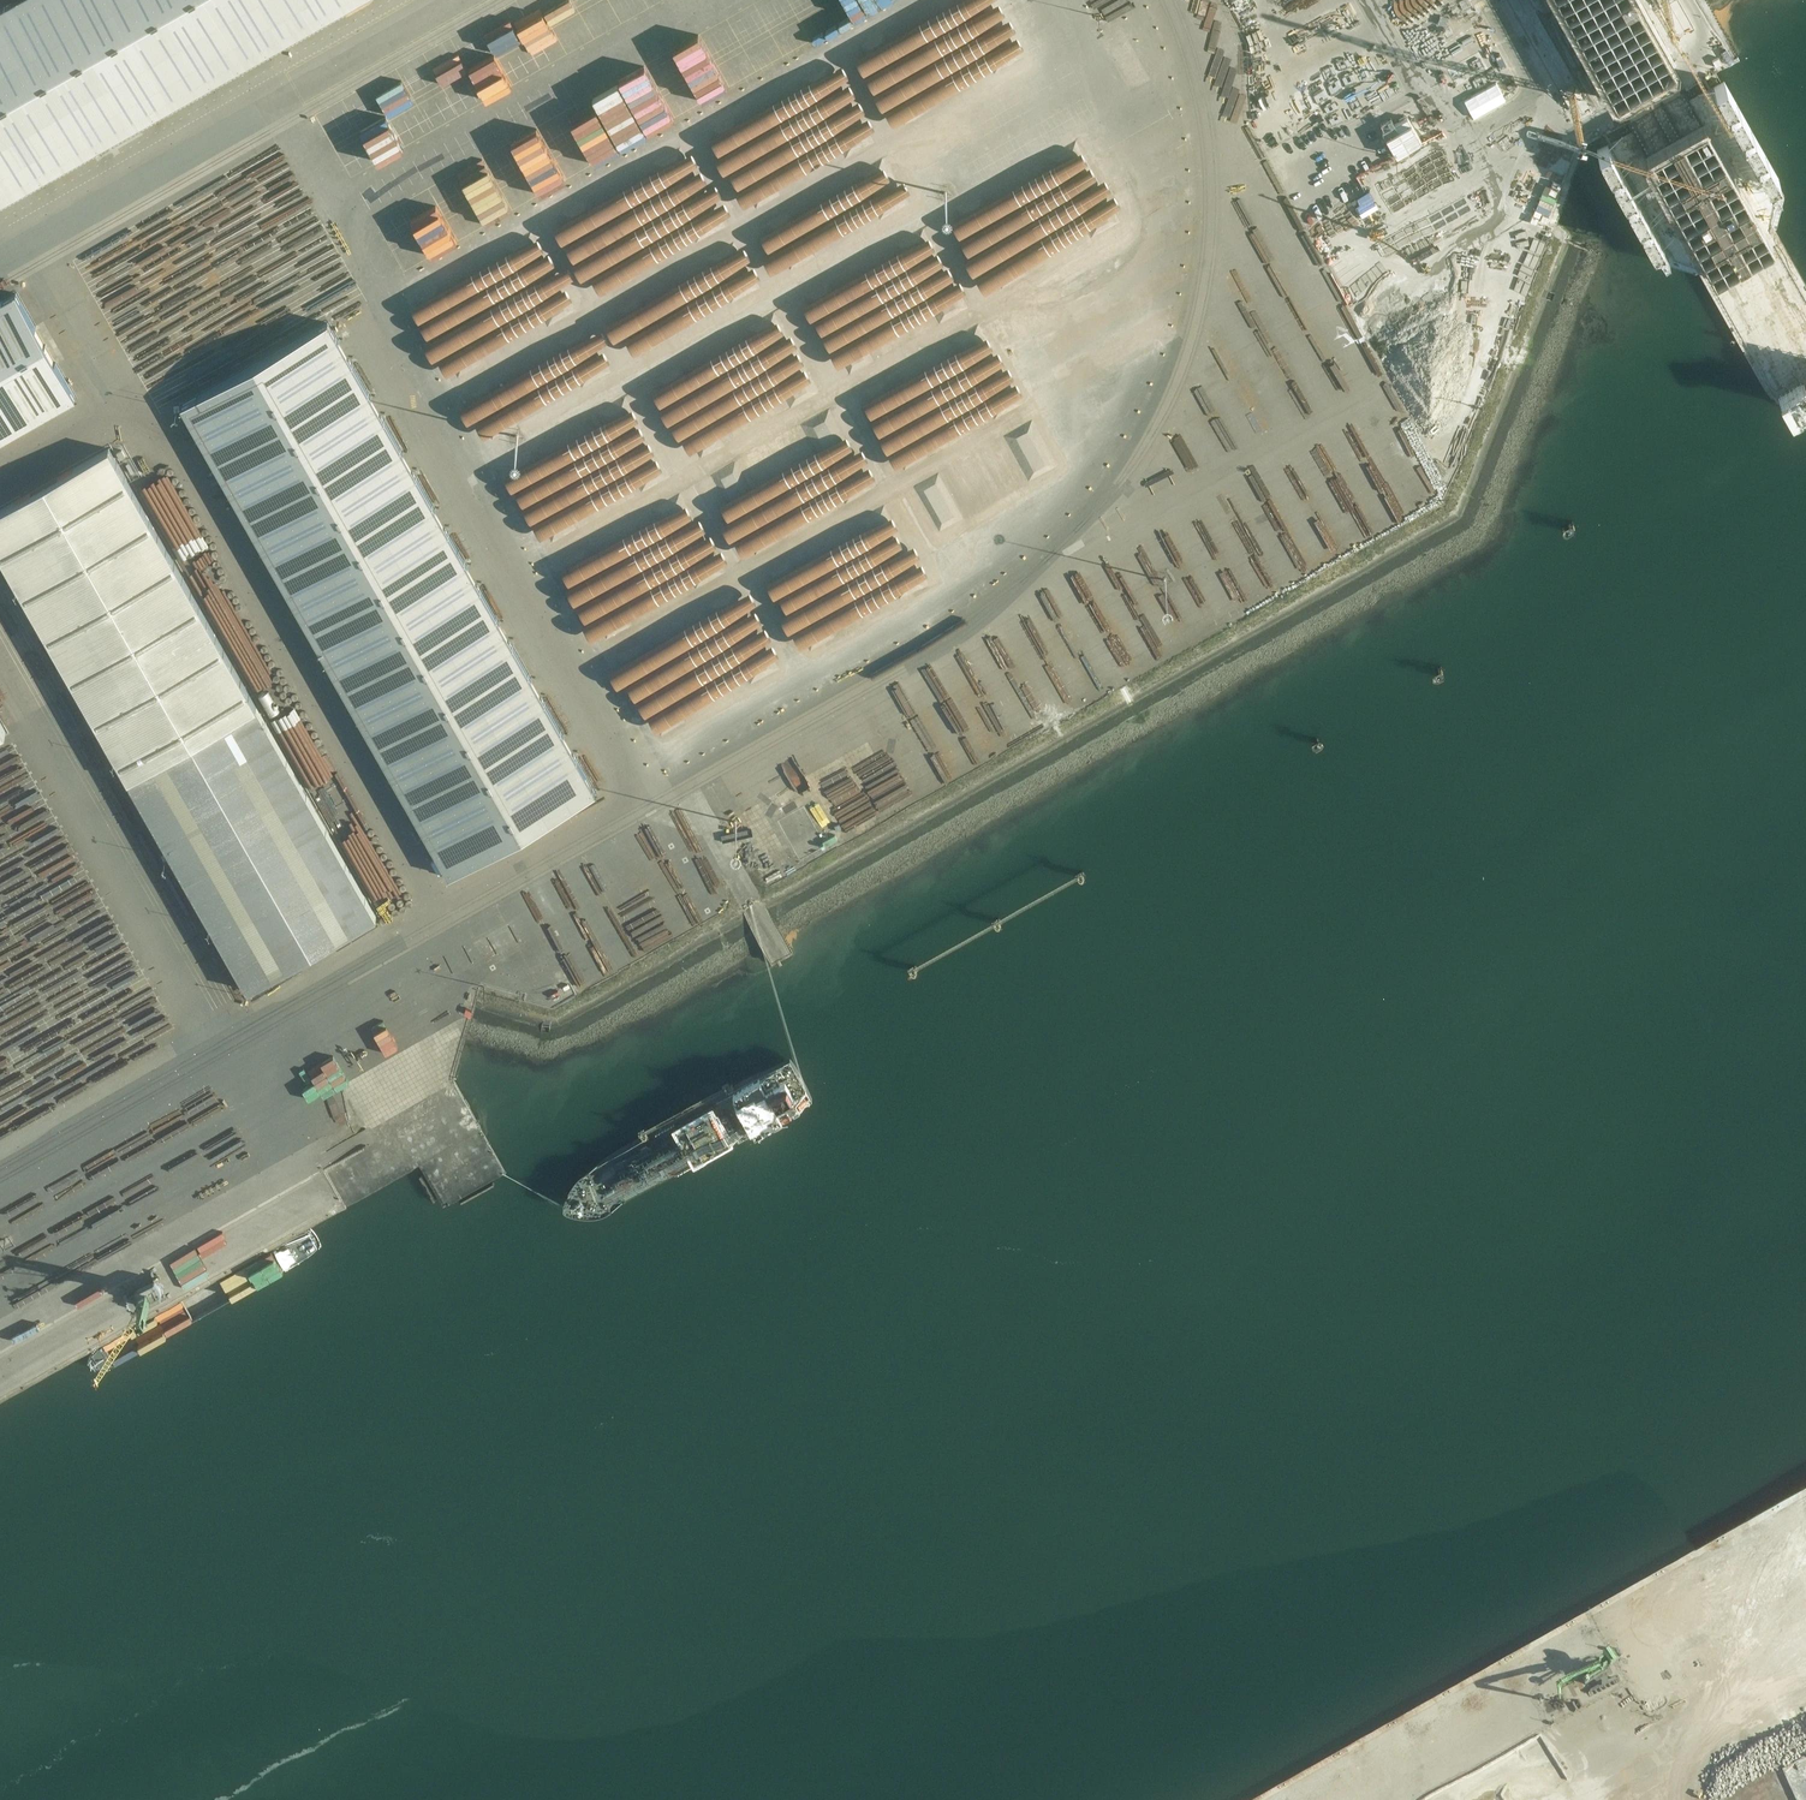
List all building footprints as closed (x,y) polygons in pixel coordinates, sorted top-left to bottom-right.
[(357,0),(15,0),(0,9),(0,202),(357,0)] [(1261,39),(1248,43),(1249,48),(1262,44),(1261,39)] [(1527,139),(1526,139),(1533,136),(1525,120),(1501,132),(1509,148),(1527,139)] [(293,204),(308,229),(320,221),(306,196),(293,204)] [(75,397),(15,292),(0,301),(0,440),(75,397)] [(448,875),(595,792),(327,322),(226,379),(181,405),(448,875)] [(373,916),(105,447),(0,507),(0,560),(245,989),(373,916)] [(162,1036),(15,780),(0,788),(0,1129),(162,1036)] [(833,828),(820,833),(822,839),(835,834),(833,828)] [(752,832),(738,839),(745,852),(759,844),(752,832)]
